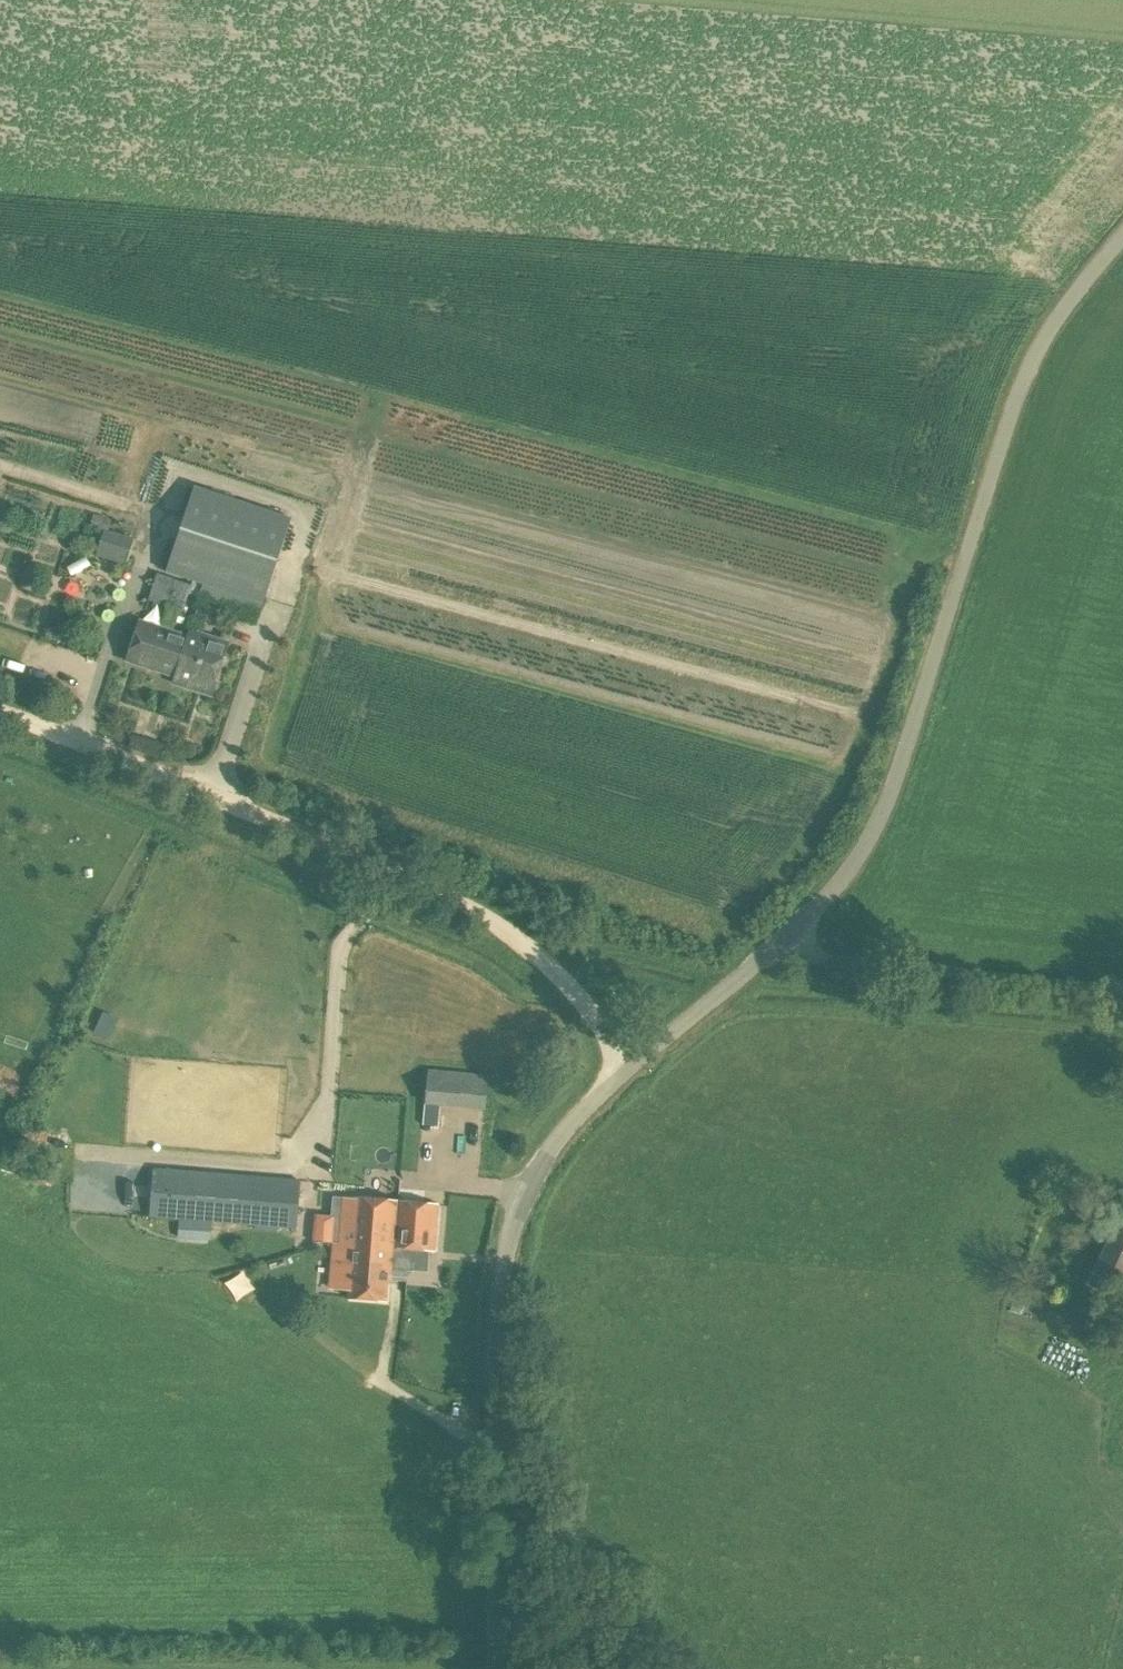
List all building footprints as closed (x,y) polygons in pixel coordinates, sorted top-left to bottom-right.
[(264,604),(291,517),(195,487),(168,574),(202,584),(197,601),(240,615),(246,598),(264,604)] [(125,564),(134,534),(109,527),(110,521),(94,516),(91,527),(102,530),(95,556),(125,564)] [(172,677),(185,636),(173,632),(180,612),(182,613),(191,584),(156,573),(147,600),(167,607),(160,628),(137,620),(124,662),(172,677)] [(185,636),(172,677),(171,682),(208,694),(225,643),(186,631),(185,636)] [(489,1075),(428,1070),(425,1104),(441,1105),(486,1109),(489,1075)] [(441,1105),(425,1104),(423,1125),(439,1126),(441,1105)] [(296,1229),(300,1178),(162,1168),(158,1219),(195,1222),(212,1223),(296,1229)] [(315,1217),(313,1241),(332,1243),(330,1268),(341,1269),(340,1290),(346,1290),(346,1298),(382,1301),(384,1271),(391,1271),(392,1248),(431,1251),(434,1204),(346,1198),(345,1221),(331,1220),(331,1219),(315,1217)] [(195,1230),(203,1239),(211,1240),(212,1223),(195,1222),(195,1230)] [(1113,1225),(1100,1254),(1122,1265),(1122,1229),(1113,1225)] [(1121,1286),(1122,1282),(1122,1265),(1100,1254),(1086,1284),(1116,1297),(1121,1286)]
